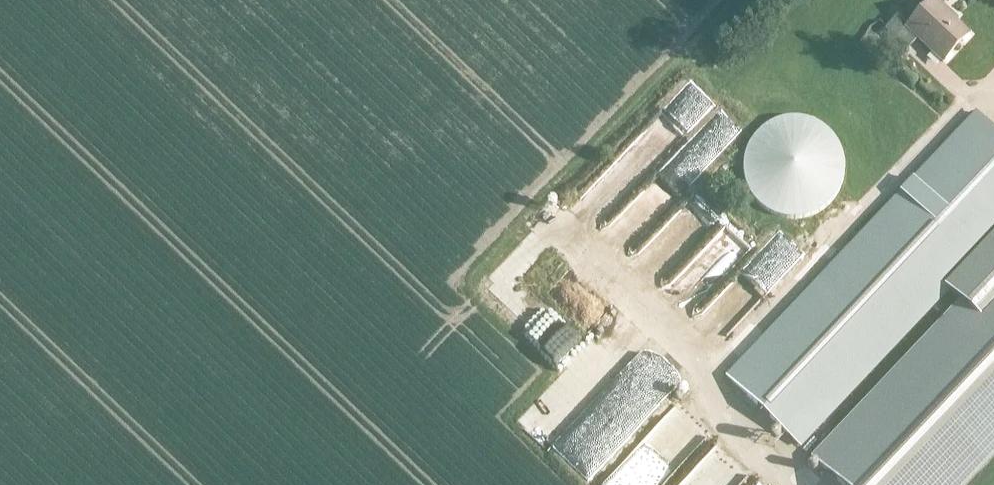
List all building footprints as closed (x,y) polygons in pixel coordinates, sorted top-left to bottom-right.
[(943,62),(970,35),(948,14),(949,12),(936,0),(934,0),(908,27),(898,17),(886,30),(907,51),(919,39),(943,62)] [(672,156),(660,170),(653,195),(663,198),(667,183),(673,176),(682,179),(692,168),(696,152),(711,156),(718,148),(726,150),(739,134),(741,135),(718,115),(704,111),(708,96),(689,79),(660,112),(658,120),(678,137),(686,140),(675,152),(674,156),(672,156)] [(728,378),(801,447),(950,290),(965,304),(816,461),(842,484),(964,484),(993,453),(993,131),(977,114),(778,326),(728,378)] [(654,170),(680,142),(657,121),(631,149),(654,170)] [(597,224),(648,170),(627,149),(575,203),(597,224)] [(685,252),(679,246),(708,219),(690,199),(653,234),(677,260),(685,252)] [(529,242),(546,231),(541,222),(523,233),(529,242)] [(678,305),(741,240),(723,223),(660,288),(678,305)] [(813,236),(822,243),(832,231),(823,224),(813,236)] [(720,294),(740,314),(798,256),(778,236),(744,271),(743,270),(720,294)] [(623,361),(642,379),(664,356),(645,338),(623,361)] [(665,395),(684,370),(669,359),(650,384),(665,395)] [(602,484),(655,484),(705,427),(692,416),(679,430),(690,440),(684,447),(667,433),(644,460),(628,447),(598,482),(602,484)] [(643,433),(650,448),(665,440),(658,426),(643,433)] [(672,484),(722,484),(713,477),(731,458),(714,441),(672,484)]
